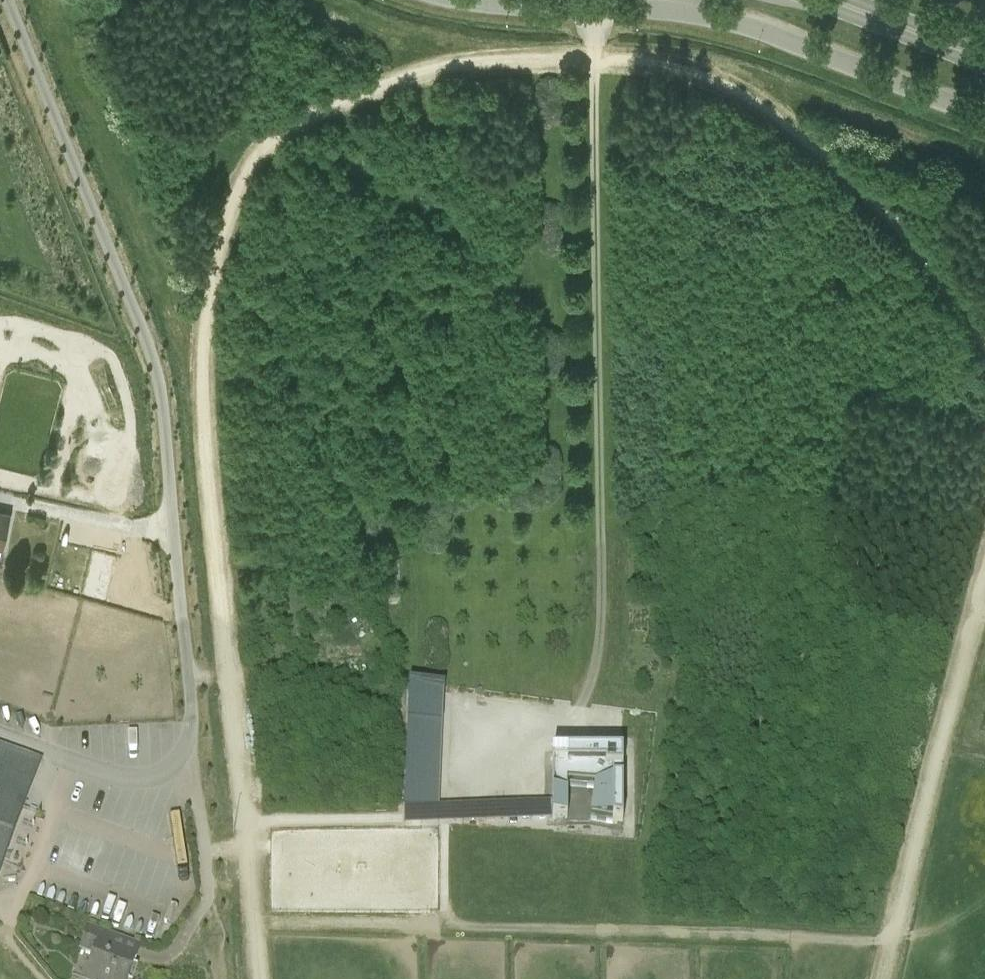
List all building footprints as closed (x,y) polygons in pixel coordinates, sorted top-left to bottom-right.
[(2,548),(10,513),(0,510),(0,547),(2,548)] [(439,804),(443,683),(410,681),(407,810),(407,822),(552,815),(552,799),(439,804)] [(42,761),(0,746),(0,876),(42,761)] [(567,819),(567,786),(595,789),(590,820),(622,826),(622,756),(552,756),(552,757),(568,757),(568,766),(552,766),(552,799),(552,815),(552,820),(567,819)] [(89,928),(81,949),(96,955),(87,978),(128,978),(136,960),(119,953),(117,958),(111,956),(117,938),(89,928)]
